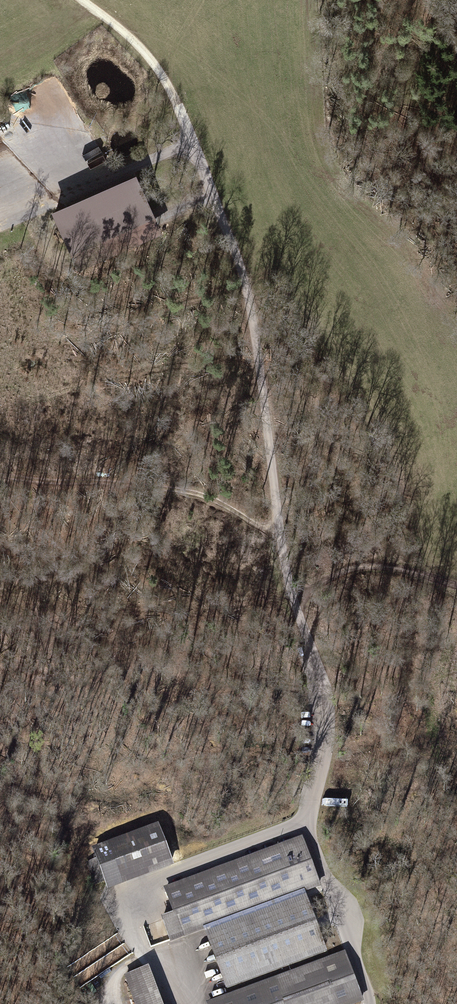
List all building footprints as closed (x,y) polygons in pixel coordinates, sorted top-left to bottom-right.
[(136,172),(53,209),(79,267),(162,231),(136,172)] [(105,881),(107,887),(171,863),(158,828),(94,852),(96,859),(88,862),(96,884),(105,881)] [(162,919),(170,940),(319,884),(302,839),(167,890),(176,914),(162,919)] [(208,935),(227,986),(324,950),(305,899),(208,935)] [(156,944),(168,939),(161,919),(148,924),(156,944)] [(85,982),(131,956),(120,937),(91,953),(96,962),(87,967),(90,972),(82,976),(85,982)] [(360,1000),(342,954),(209,1003),(348,1003),(360,1000)] [(126,977),(136,1003),(158,1003),(145,969),(126,977)]
